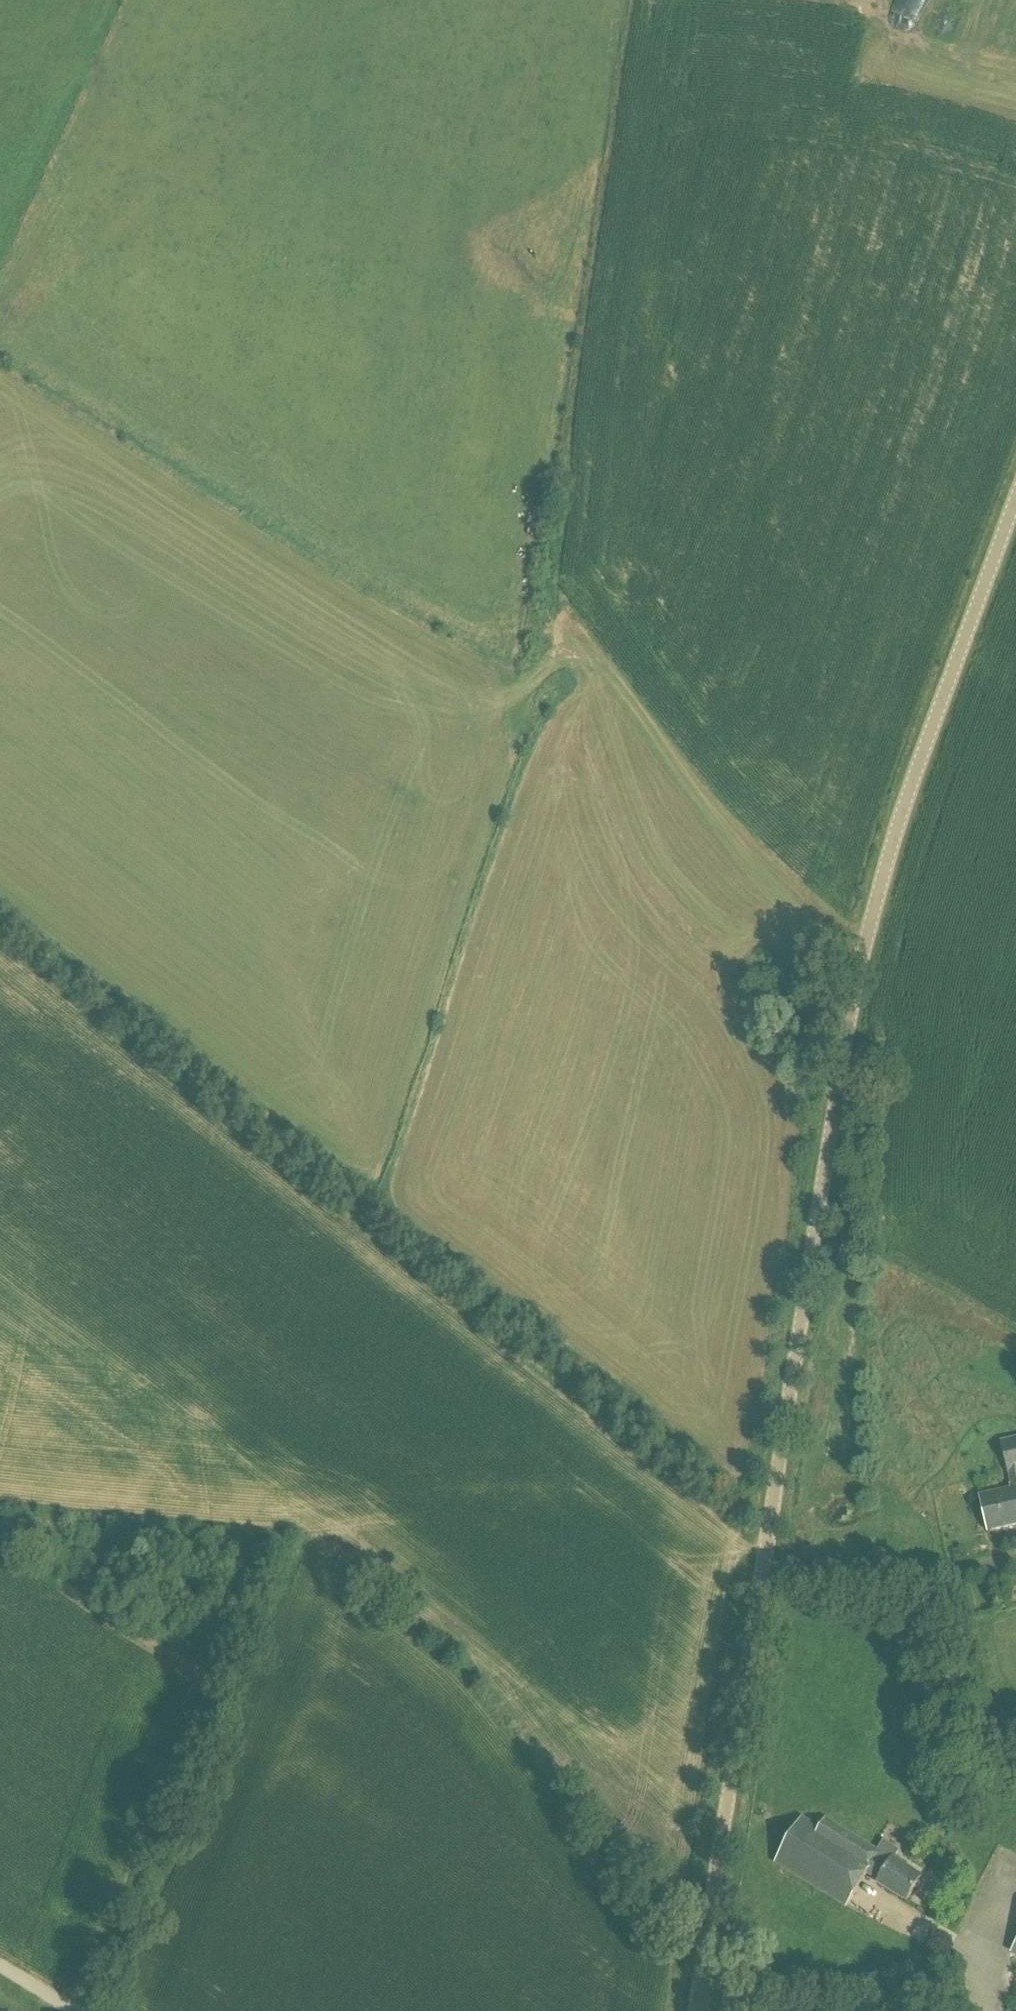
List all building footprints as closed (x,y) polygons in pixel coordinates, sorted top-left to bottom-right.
[(1000,1440),(1008,1474),(1010,1486),(1011,1489),(981,1496),(989,1531),(1015,1525),(1015,1437),(1000,1440)] [(821,1826),(802,1815),(774,1863),(846,1907),(875,1860),(887,1867),(877,1883),(907,1901),(921,1876),(905,1866),(907,1864),(896,1857),(900,1850),(883,1840),(878,1849),(826,1818),(821,1826)]
